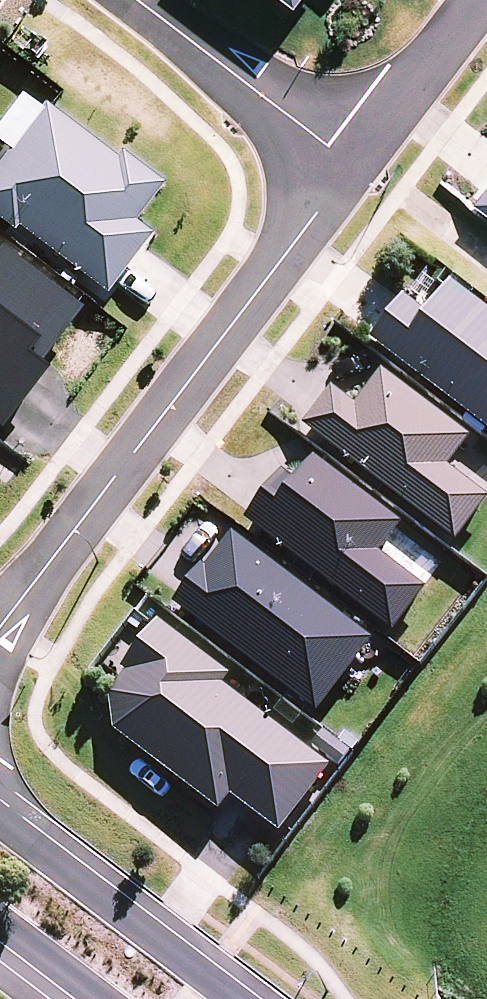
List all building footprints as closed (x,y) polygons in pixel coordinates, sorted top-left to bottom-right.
[(104,299),(149,240),(131,226),(160,189),(119,158),(113,165),(41,110),(0,162),(0,228),(11,236),(15,231),(104,299)] [(471,200),(486,212),(486,179),(471,200)] [(41,376),(35,371),(77,316),(0,258),(0,430),(41,376)] [(486,441),(486,322),(444,289),(420,321),(396,304),(363,348),(486,441)] [(463,445),(373,378),(347,413),(324,396),(294,435),(447,550),(481,506),(440,475),(463,445)] [(275,478),(237,529),(272,555),(384,640),(418,596),(371,561),(395,530),(314,469),(307,464),(288,488),(275,478)] [(195,573),(166,611),(184,625),(309,719),(363,648),(239,554),(223,542),(197,575),(195,573)] [(272,840),(323,775),(217,693),(223,684),(150,627),(113,675),(119,680),(107,696),(102,702),(106,738),(211,819),(224,803),(272,840)]
